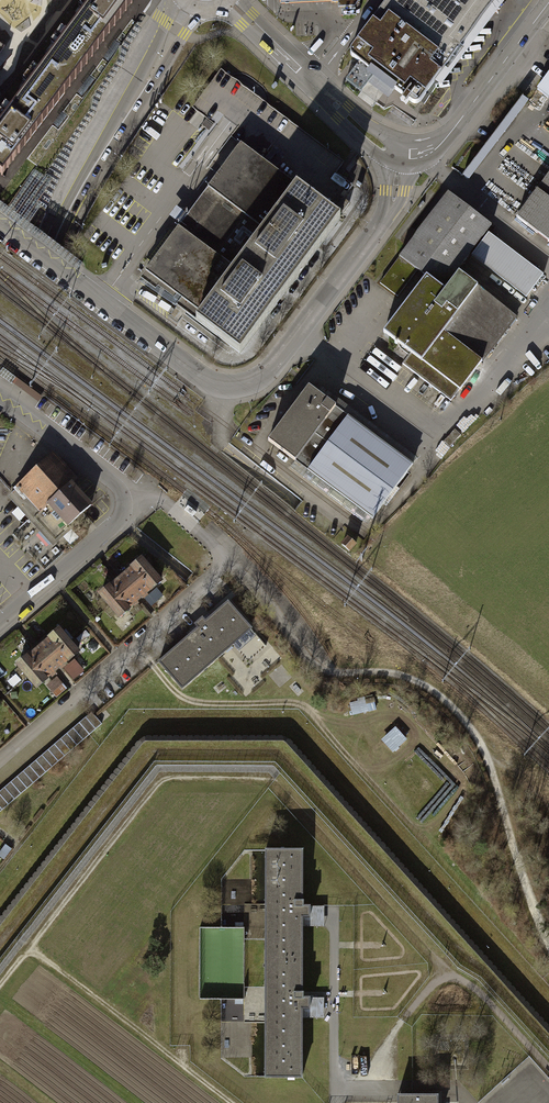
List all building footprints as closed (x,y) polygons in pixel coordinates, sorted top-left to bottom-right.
[(35,52),(48,61),(74,81),(135,0),(74,0),(35,52)] [(355,8),(361,0),(331,0),(331,3),(338,2),(338,9),(355,8)] [(348,52),(416,106),(496,0),(386,0),(386,3),(348,52)] [(120,46),(34,170),(44,176),(90,110),(92,97),(118,60),(120,49),(121,47),(120,46)] [(74,81),(48,61),(35,52),(0,98),(0,99),(0,173),(2,175),(74,81)] [(240,147),(331,214),(353,185),(336,172),(343,160),(222,69),(193,107),(207,119),(202,126),(207,129),(177,168),(208,189),(240,147)] [(535,90),(548,100),(548,72),(535,90)] [(475,187),(530,105),(519,98),(464,180),(475,187)] [(193,210),(141,281),(193,319),(242,355),(341,221),(331,214),(290,184),(240,147),(208,189),(193,210)] [(29,223),(41,205),(35,201),(50,180),(44,176),(34,170),(8,207),(0,201),(0,212),(77,270),(83,263),(29,223)] [(516,217),(548,243),(548,174),(516,217)] [(402,365),(450,401),(513,317),(456,274),(469,257),(525,299),(544,275),(487,232),(491,227),(446,194),(378,284),(396,296),(415,271),(423,278),(380,336),(408,357),(402,365)] [(306,387),(268,440),(372,516),(411,463),(306,387)] [(20,487),(13,493),(8,497),(18,508),(53,546),(71,530),(69,528),(93,504),(73,483),(78,479),(54,453),(18,484),(20,487)] [(29,520),(19,529),(29,539),(38,530),(29,520)] [(41,533),(29,544),(40,557),(52,546),(41,533)] [(348,537),(342,544),(350,550),(355,544),(348,537)] [(151,571),(142,560),(133,568),(134,569),(122,578),(130,588),(151,571)] [(151,589),(160,582),(151,571),(130,588),(139,598),(150,588),(151,589)] [(110,587),(101,595),(110,605),(130,588),(122,578),(111,588),(110,587)] [(110,605),(120,616),(128,609),(127,608),(139,598),(130,588),(110,605)] [(228,602),(159,662),(182,689),(251,629),(228,602)] [(68,642),(59,631),(50,638),(51,639),(40,649),(48,659),(68,642)] [(69,660),(78,652),(68,642),(48,659),(56,669),(68,659),(69,660)] [(27,658),(19,665),(28,676),(48,659),(40,649),(28,659),(27,658)] [(28,676),(37,687),(46,679),(45,678),(56,669),(48,659),(28,676)] [(0,791),(0,811),(102,723),(91,712),(0,791)] [(383,741),(394,754),(408,741),(397,729),(383,741)] [(538,775),(532,770),(525,778),(531,783),(538,775)] [(304,849),(263,849),(263,940),(264,987),(264,1078),(303,1078),(302,1017),(324,1017),(324,995),(305,996),(304,924),(322,924),(322,906),(322,903),(304,903),(304,849)] [(435,1093),(412,1093),(398,1093),(398,1102),(435,1102),(435,1093)]
